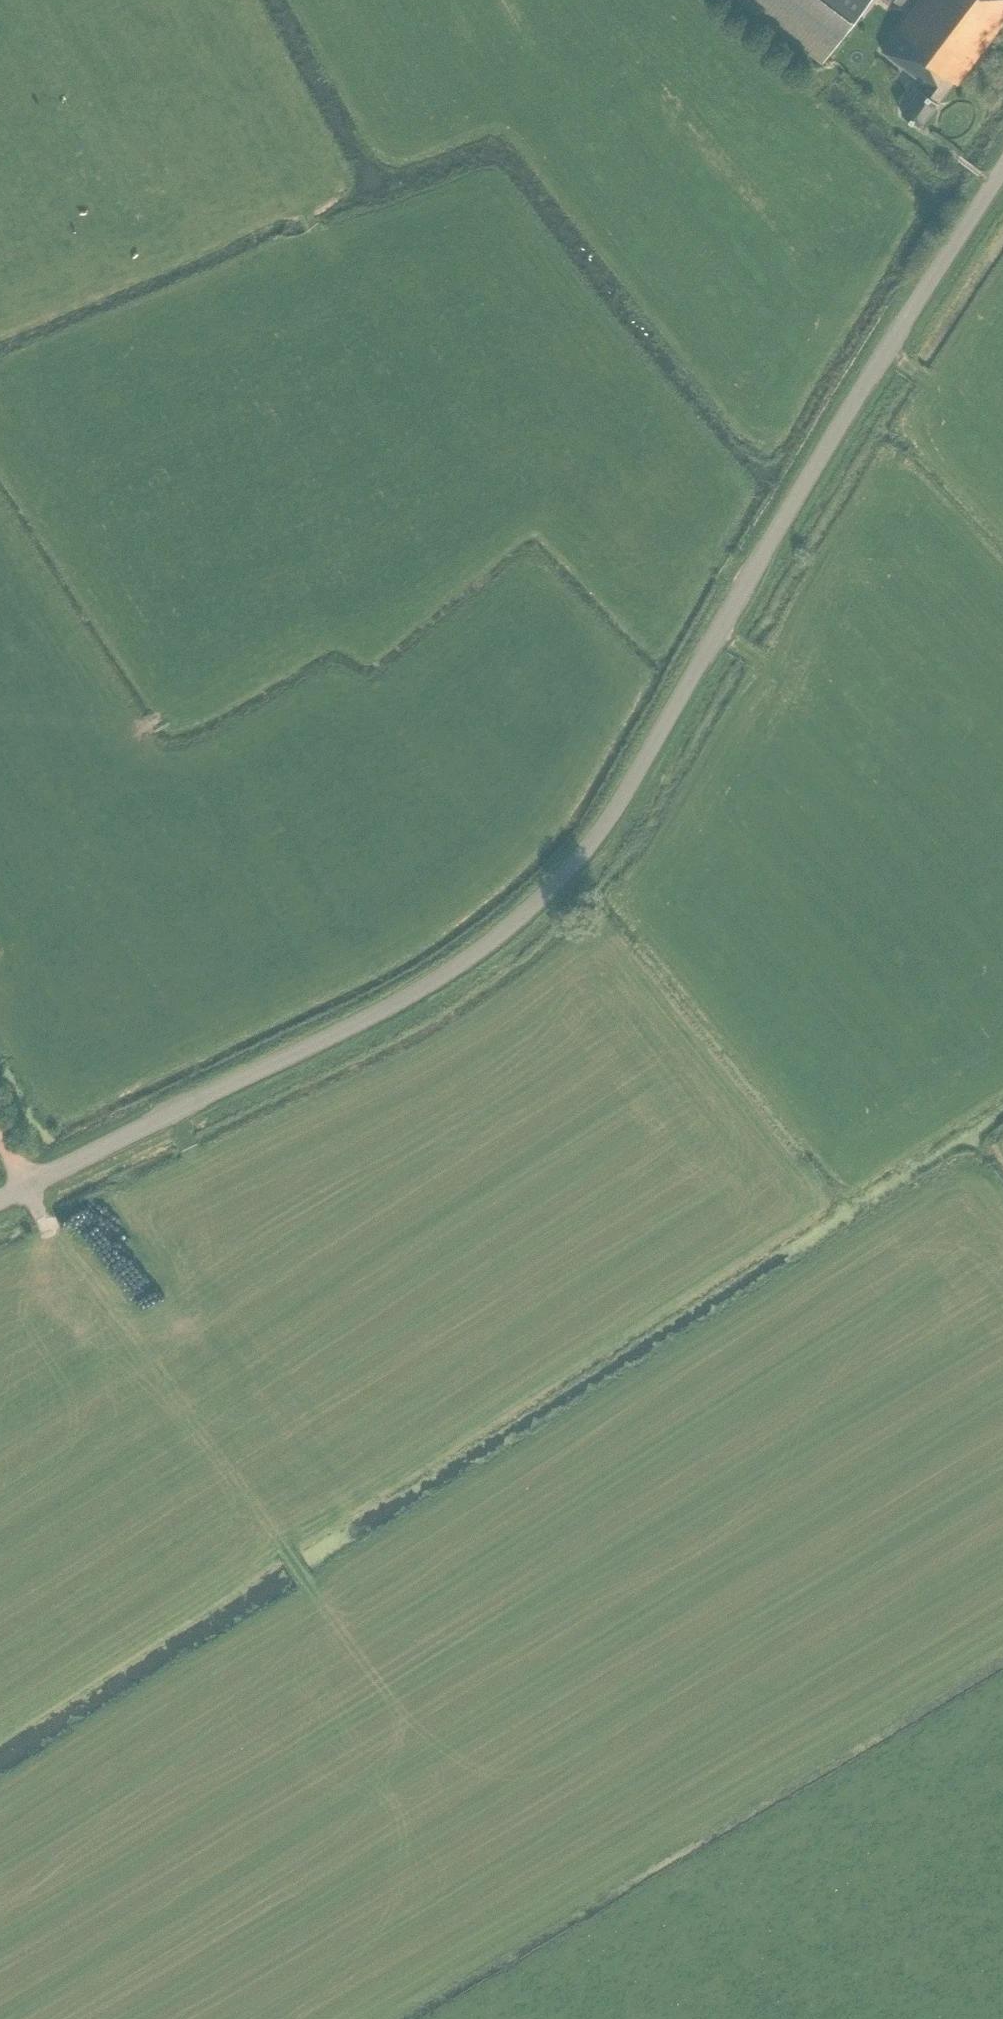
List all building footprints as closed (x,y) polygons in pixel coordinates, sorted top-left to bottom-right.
[(825,62),(871,0),(743,0),(825,62)] [(883,51),(926,83),(922,89),(921,89),(903,114),(921,127),(940,103),(939,102),(955,82),(959,85),(1002,25),(1002,0),(921,0),(883,51)]
